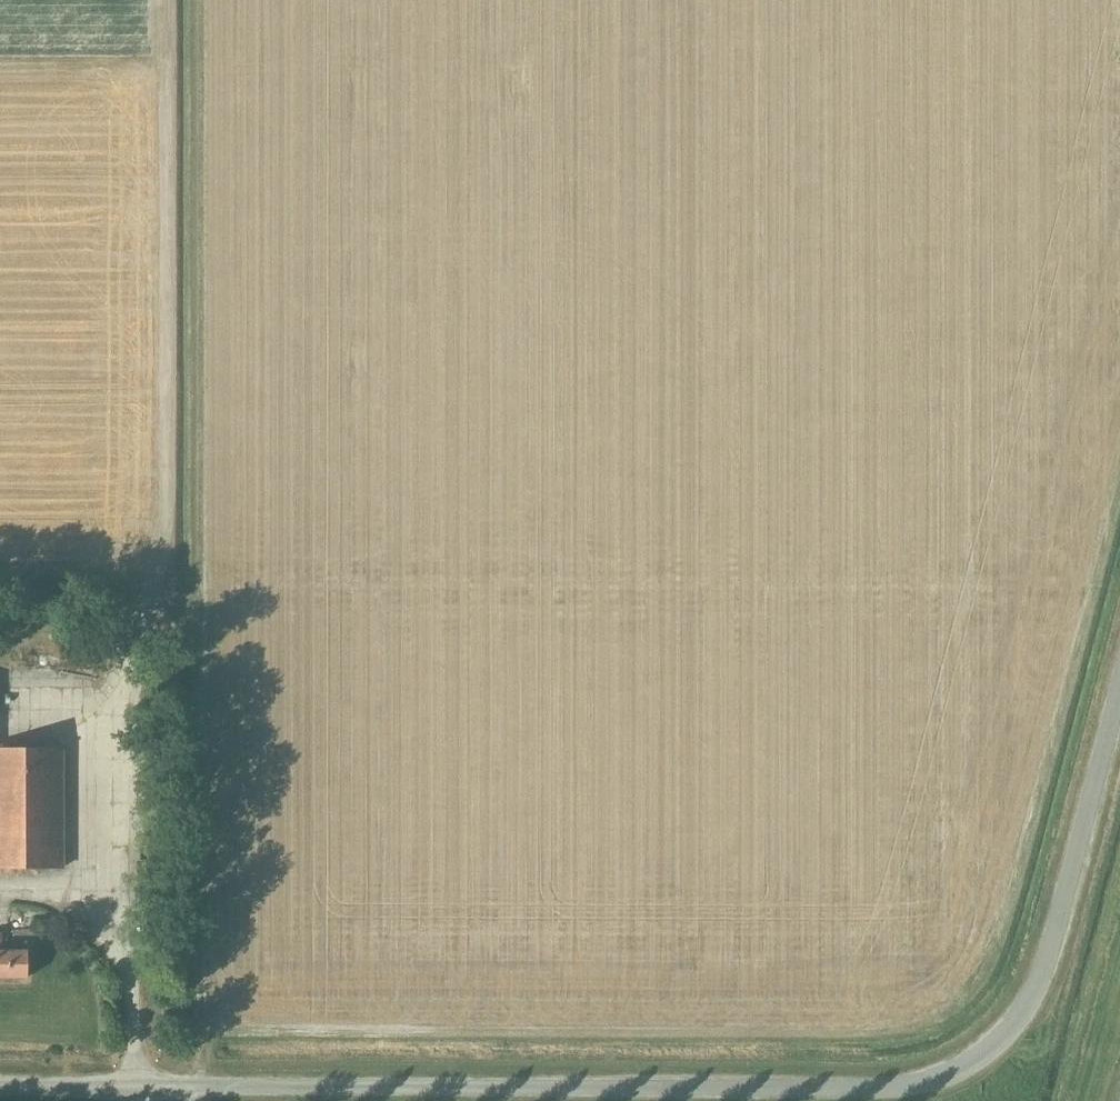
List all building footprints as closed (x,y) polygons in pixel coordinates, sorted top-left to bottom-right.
[(0,748),(0,867),(63,867),(63,748),(0,748)] [(26,950),(1,950),(1,932),(0,932),(0,977),(26,977),(26,950)]
